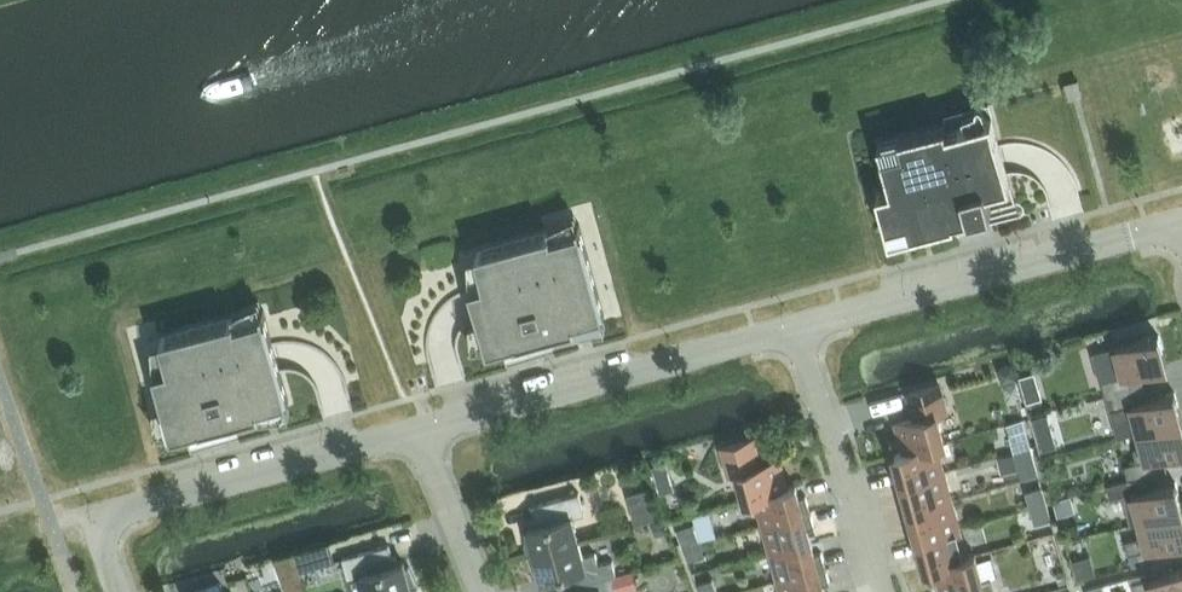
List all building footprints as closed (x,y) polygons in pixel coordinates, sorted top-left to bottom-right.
[(1078,80),(1065,84),(1069,96),(1082,93),(1078,80)] [(890,239),(955,222),(955,219),(1015,203),(990,111),(878,141),(891,188),(877,192),(890,239)] [(575,325),(603,317),(605,316),(579,223),(463,255),(488,348),(516,340),(517,341),(546,333),(575,325)] [(156,432),(171,431),(172,434),(201,426),(201,427),(230,419),(244,415),(259,411),(287,403),(289,402),(280,371),(280,368),(273,343),(272,340),(263,309),(262,309),(234,317),(161,337),(146,341),(164,404),(154,407),(156,432)] [(1116,346),(1107,348),(1111,364),(1114,377),(1102,381),(1106,395),(1136,387),(1132,373),(1167,363),(1159,334),(1116,346)] [(1013,365),(999,368),(1002,382),(1016,378),(1013,365)] [(904,451),(935,443),(944,441),(937,414),(946,411),(939,384),(909,392),(916,418),(897,423),(904,451)] [(1038,386),(1024,390),(1027,402),(1042,398),(1038,386)] [(1117,437),(1139,431),(1181,419),(1181,418),(1175,392),(1140,401),(1136,387),(1106,395),(1117,437)] [(1047,413),(1034,416),(1037,430),(1050,426),(1047,413)] [(1137,477),(1159,471),(1155,457),(1181,449),(1181,419),(1139,431),(1143,445),(1134,448),(1137,461),(1125,464),(1129,479),(1137,477)] [(1009,435),(1014,451),(1030,447),(1025,430),(1009,435)] [(730,473),(739,471),(747,498),(756,495),(786,487),(779,459),(760,464),(753,438),(723,446),(730,473)] [(943,471),(935,443),(904,451),(895,454),(899,467),(892,469),(896,484),(943,471)] [(1030,447),(1014,451),(1018,468),(1035,463),(1030,447)] [(667,462),(653,465),(661,494),(675,490),(667,462)] [(943,471),(896,484),(900,499),(907,497),(911,510),(950,499),(943,471)] [(1181,509),(1181,504),(1176,481),(1141,491),(1137,477),(1129,479),(1107,484),(1111,499),(1123,496),(1127,509),(1136,507),(1140,521),(1181,509)] [(756,495),(764,523),(810,511),(806,495),(799,497),(796,484),(786,487),(756,495)] [(1025,491),(1030,508),(1046,503),(1041,487),(1025,491)] [(659,517),(650,488),(626,495),(634,524),(659,517)] [(585,513),(579,492),(532,505),(535,517),(531,518),(531,520),(536,518),(538,525),(528,528),(529,533),(525,534),(528,555),(527,555),(528,556),(579,541),(572,517),(585,513)] [(950,499),(911,510),(914,523),(907,525),(911,540),(958,527),(950,499)] [(1046,503),(1030,508),(1035,524),(1051,519),(1046,503)] [(709,508),(693,513),(695,520),(712,515),(709,508)] [(1125,540),(1129,554),(1148,549),(1181,539),(1181,509),(1140,521),(1144,535),(1125,540)] [(810,511),(764,523),(771,551),(811,540),(808,528),(815,526),(810,511)] [(663,519),(653,522),(657,534),(667,531),(663,519)] [(682,546),(698,540),(693,523),(676,529),(682,546)] [(714,524),(697,529),(700,539),(717,535),(714,524)] [(958,527),(911,540),(915,556),(922,553),(926,567),(935,564),(966,556),(958,527)] [(330,540),(294,550),(300,570),(335,560),(330,540)] [(698,540),(682,546),(688,562),(704,556),(698,540)] [(811,540),(771,551),(779,580),(826,567),(822,552),(815,553),(811,540)] [(537,575),(540,574),(542,580),(578,570),(582,583),(612,575),(613,575),(616,574),(612,560),(599,563),(596,552),(583,556),(579,541),(528,556),(537,575)] [(404,561),(394,564),(392,558),(397,556),(397,555),(392,556),(389,544),(342,557),(348,578),(360,575),(365,591),(393,591),(418,585),(417,585),(409,566),(405,567),(404,561)] [(1148,549),(1129,554),(1132,566),(1151,561),(1148,549)] [(274,556),(286,591),(306,591),(292,550),(274,556)] [(966,556),(935,564),(943,591),(962,587),(963,591),(996,591),(992,577),(982,580),(975,553),(966,556)] [(826,567),(779,580),(782,591),(825,591),(823,584),(830,582),(826,567)] [(1155,591),(1181,591),(1181,568),(1132,582),(1134,591),(1148,591),(1154,590),(1155,591)] [(616,574),(613,575),(616,587),(637,581),(633,570),(616,574)] [(1056,573),(1059,583),(1066,582),(1063,571),(1056,573)] [(615,589),(612,575),(582,583),(584,591),(606,591),(615,589)] [(713,578),(697,584),(700,591),(718,591),(713,578)]
